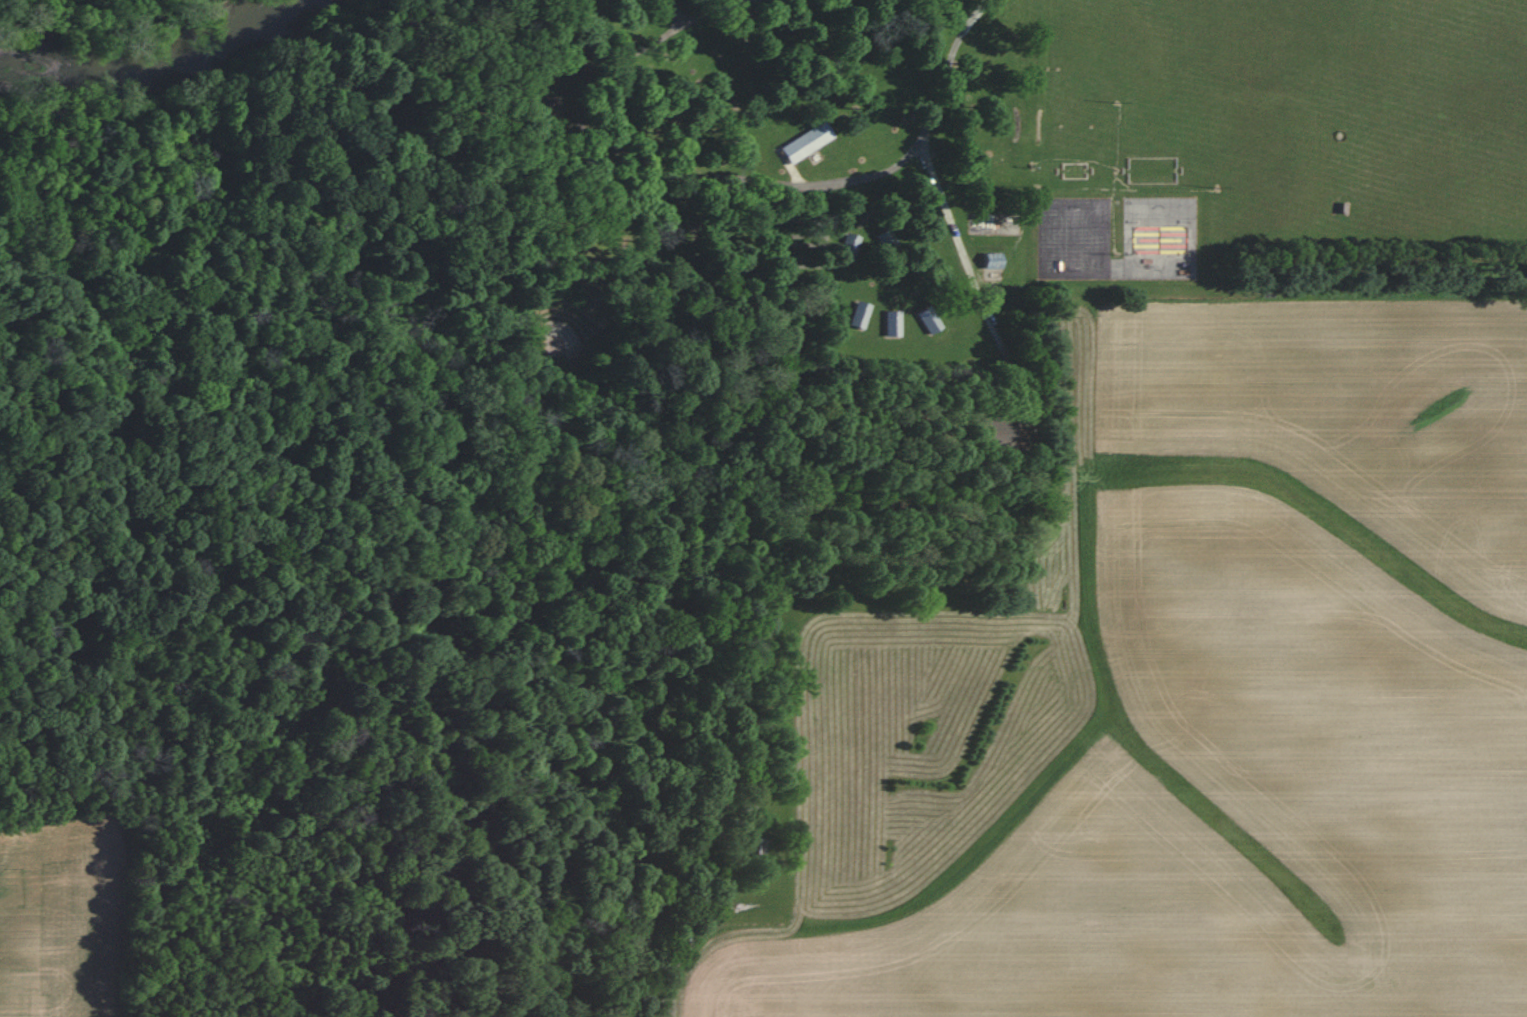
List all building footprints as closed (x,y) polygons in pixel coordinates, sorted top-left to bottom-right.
[(788,165),(832,138),(821,120),(777,148),(788,165)] [(882,251),(895,244),(887,228),(873,235),(882,251)] [(852,261),(858,236),(843,234),(838,259),(852,261)] [(999,253),(982,254),(982,269),(999,268),(999,253)] [(870,306),(855,301),(847,325),(862,330),(870,306)] [(915,314),(927,335),(940,327),(928,306),(915,314)] [(898,311),(883,311),(883,337),(899,336),(898,311)] [(972,420),(970,442),(1011,445),(1012,422),(972,420)]
